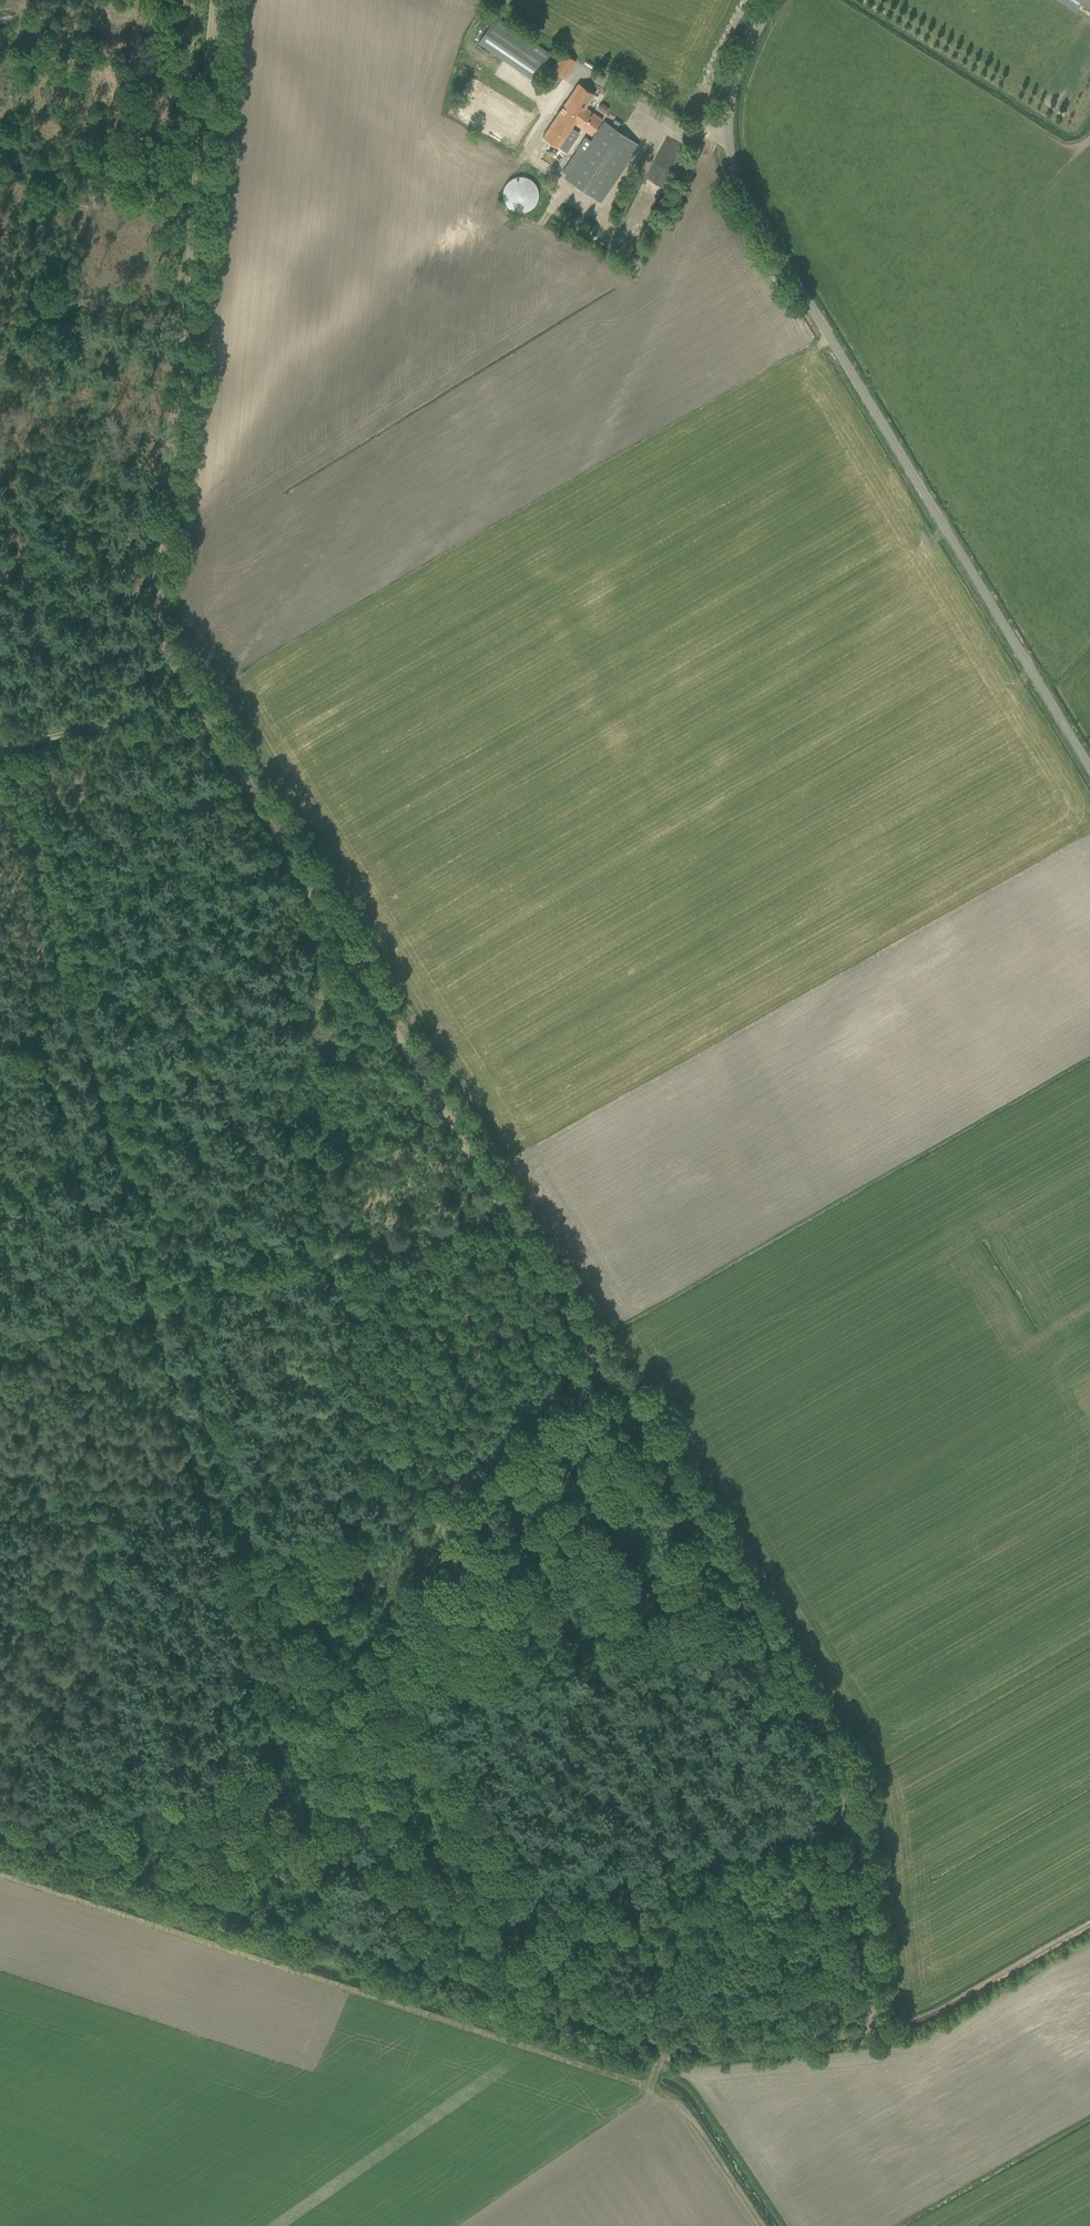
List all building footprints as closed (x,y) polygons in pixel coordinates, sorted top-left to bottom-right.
[(1078,9),(1083,0),(1063,0),(1078,9)] [(495,17),(478,42),(533,79),(550,54),(495,17)] [(565,77),(576,61),(565,52),(553,68),(565,77)] [(579,83),(548,127),(542,136),(566,153),(574,141),(566,136),(575,124),(591,136),(602,119),(585,107),(594,94),(579,83)] [(605,121),(583,154),(577,150),(562,172),(568,176),(565,179),(600,202),(639,144),(605,121)] [(664,136),(649,175),(667,181),(681,143),(664,136)] [(505,183),(519,212),(540,202),(527,174),(505,183)] [(631,215),(624,229),(635,233),(641,220),(631,215)]
